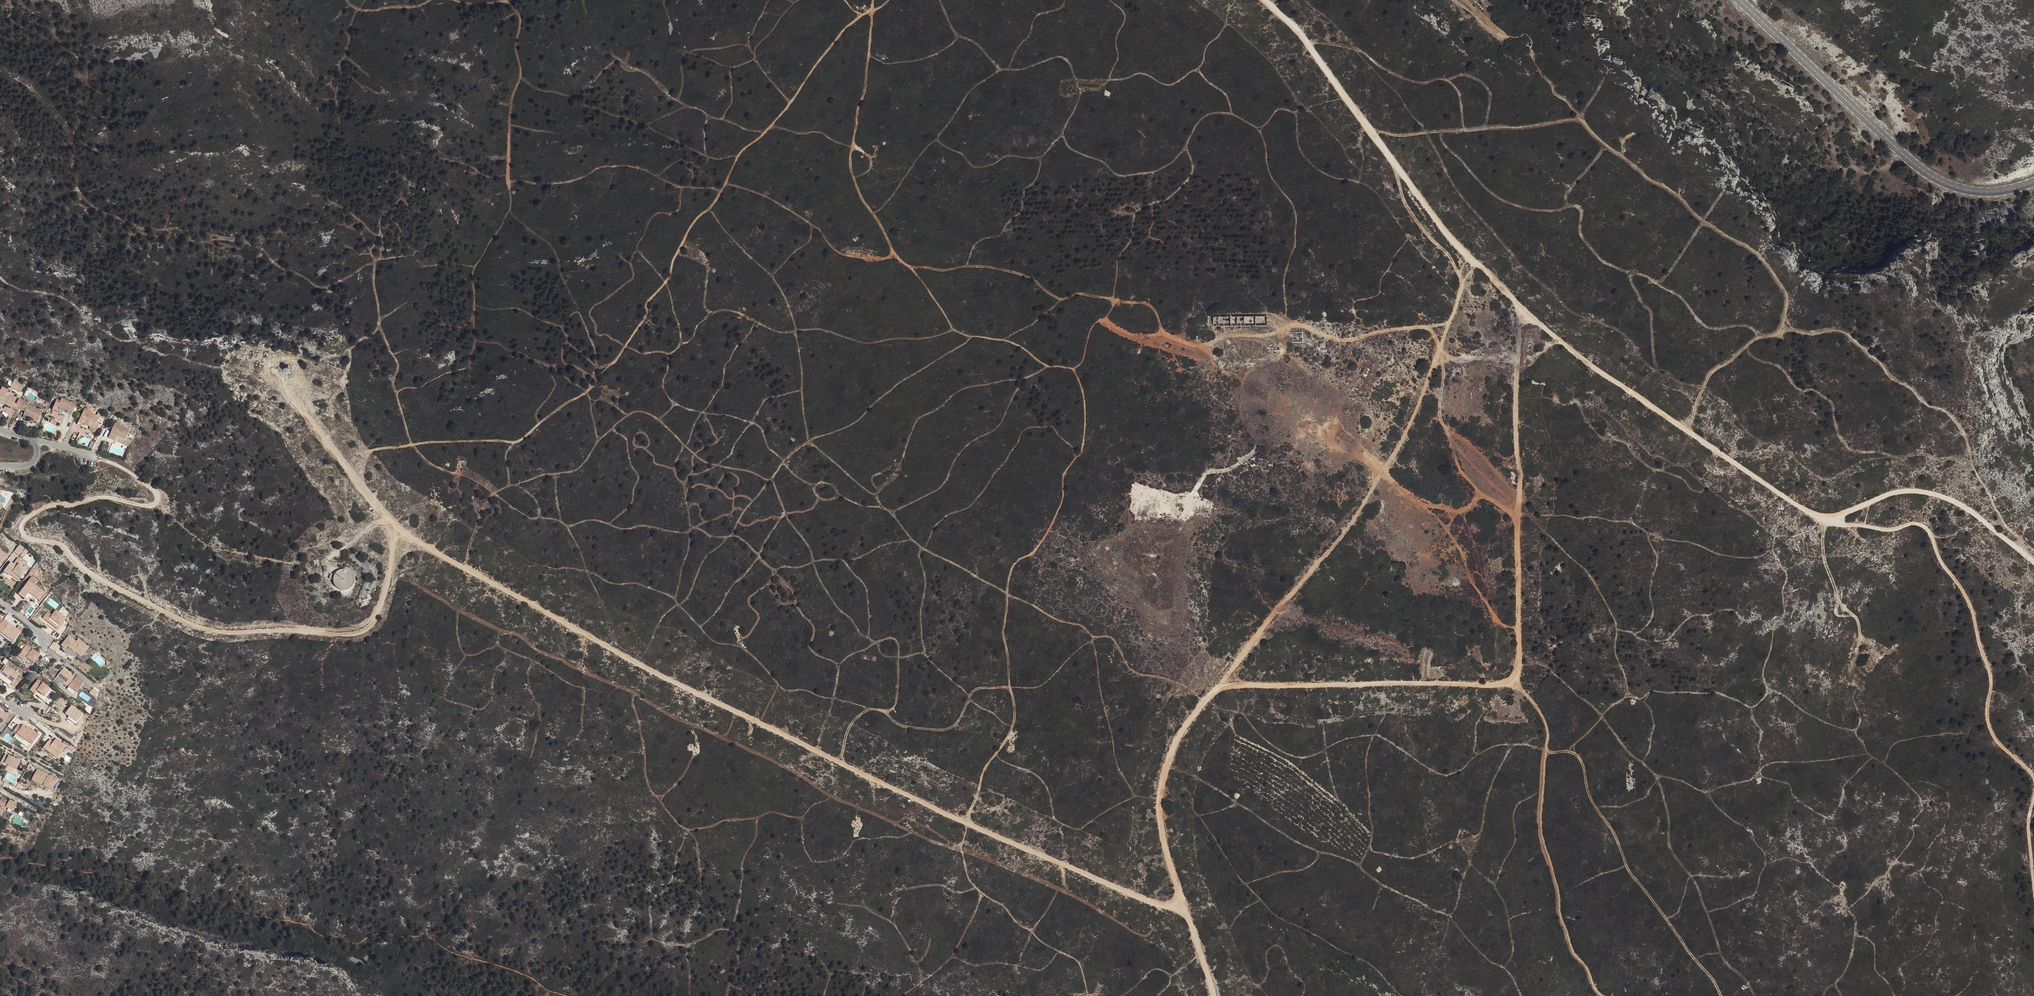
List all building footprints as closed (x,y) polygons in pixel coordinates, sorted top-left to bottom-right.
[(20,393),(24,385),(14,380),(12,383),(10,387),(10,388),(20,393)] [(0,391),(0,402),(4,404),(11,407),(13,403),(15,399),(0,391)] [(71,403),(61,399),(60,401),(57,400),(54,405),(63,410),(62,412),(71,416),(76,404),(71,402),(71,403)] [(42,411),(28,405),(29,403),(25,401),(21,410),(25,411),(23,414),(33,419),(38,421),(42,411)] [(99,417),(84,409),(78,422),(93,429),(99,417)] [(95,433),(102,418),(99,417),(93,429),(78,422),(77,424),(95,433)] [(130,430),(115,423),(113,427),(112,429),(109,438),(116,441),(117,436),(126,440),(130,430)] [(132,441),(126,439),(126,440),(117,436),(116,441),(129,447),(132,441)] [(25,563),(18,558),(13,564),(10,562),(3,571),(10,576),(11,575),(13,572),(17,575),(20,578),(26,570),(22,566),(25,563)] [(337,587),(339,589),(342,590),(346,590),(349,589),(351,587),(353,584),(354,581),(354,578),(353,575),(351,572),(348,570),(344,570),(341,570),(338,572),(336,574),(335,576),(334,578),(334,580),(334,581),(335,584),(337,587)] [(44,593),(34,585),(34,586),(28,581),(20,592),(26,596),(29,592),(39,600),(44,593)] [(65,618),(55,611),(52,616),(47,612),(43,618),(48,622),(46,624),(56,632),(61,626),(60,625),(63,621),(65,618)] [(20,632),(8,623),(1,633),(8,638),(7,639),(12,643),(13,642),(20,632)] [(76,642),(69,636),(61,646),(66,649),(66,653),(66,654),(68,655),(71,656),(75,656),(77,654),(81,657),(89,647),(78,639),(76,642)] [(39,655),(26,645),(18,656),(24,661),(26,658),(33,663),(39,655)] [(19,675),(6,665),(0,674),(12,683),(11,684),(14,687),(18,682),(15,679),(19,675)] [(76,678),(63,668),(57,677),(63,681),(63,683),(68,687),(76,678)] [(85,682),(77,675),(76,678),(68,687),(76,694),(85,682)] [(50,689),(37,679),(32,687),(37,691),(35,694),(42,701),(45,697),(44,696),(50,689)] [(92,707),(101,692),(93,688),(89,695),(83,692),(79,699),(92,707)] [(52,702),(45,697),(42,701),(50,706),(52,702)] [(83,714),(71,705),(65,714),(69,716),(77,723),(83,714)] [(77,723),(69,716),(68,718),(76,725),(77,723)] [(32,743),(39,735),(32,730),(31,731),(26,727),(25,728),(22,726),(20,728),(17,726),(12,732),(15,734),(23,741),(25,738),(32,743)] [(28,748),(32,743),(25,738),(23,741),(15,734),(13,737),(28,748)] [(66,746),(56,739),(53,742),(50,746),(47,743),(43,748),(57,758),(66,746)] [(5,754),(0,763),(4,765),(5,763),(9,755),(5,754)] [(20,761),(9,755),(5,763),(16,769),(20,761)] [(49,776),(37,770),(33,777),(44,783),(43,786),(52,790),(56,781),(48,777),(49,776)] [(44,783),(33,777),(32,780),(43,786),(44,783)] [(2,798),(0,801),(0,813),(2,814),(6,807),(13,811),(17,804),(10,800),(9,801),(2,798)]
